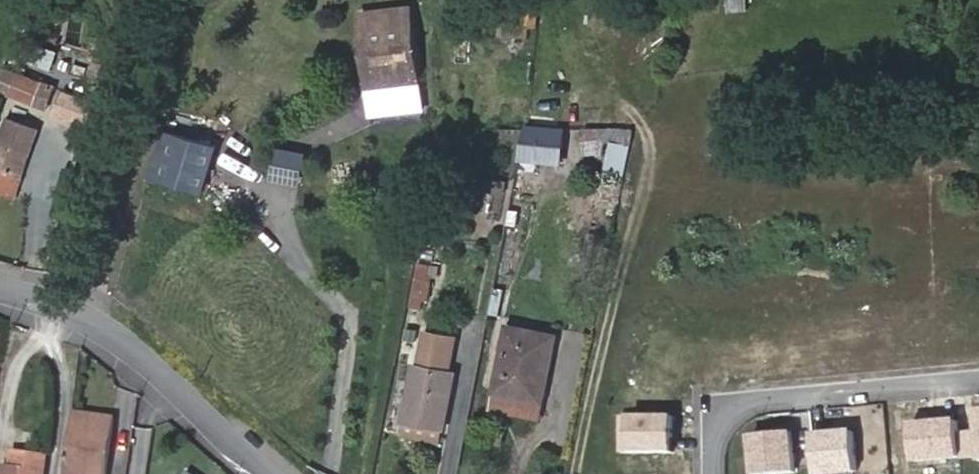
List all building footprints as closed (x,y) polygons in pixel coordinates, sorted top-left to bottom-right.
[(466,9),(481,10),(482,0),(467,0),(466,9)] [(730,10),(749,10),(748,0),(730,0),(730,10)] [(374,53),(378,98),(418,94),(410,13),(361,18),(365,54),(374,53)] [(369,99),(378,98),(374,53),(365,54),(369,99)] [(43,80),(7,67),(0,84),(0,89),(35,102),(43,80)] [(203,193),(224,122),(172,107),(152,178),(203,193)] [(0,143),(0,190),(16,195),(39,128),(9,118),(0,143)] [(567,125),(527,122),(520,160),(561,163),(567,125)] [(634,128),(587,126),(586,139),(614,141),(632,142),(634,128)] [(632,142),(614,141),(607,174),(625,177),(632,142)] [(312,153),(280,148),(273,179),(304,185),(312,153)] [(598,177),(595,207),(609,208),(612,179),(598,177)] [(420,265),(412,304),(422,306),(430,267),(420,265)] [(555,338),(509,329),(496,392),(543,401),(555,338)] [(437,369),(443,335),(427,332),(421,366),(416,365),(404,420),(427,424),(437,369)] [(457,338),(443,335),(437,369),(427,424),(445,427),(456,373),(451,372),(457,338)] [(543,401),(496,392),(493,408),(540,417),(543,401)] [(65,473),(107,473),(115,419),(73,412),(65,473)] [(630,453),(675,453),(675,418),(630,418),(630,453)] [(401,433),(425,437),(427,424),(404,420),(401,433)] [(960,434),(959,422),(914,426),(917,461),(962,455),(960,434)] [(427,424),(425,437),(442,441),(445,427),(427,424)] [(793,432),(752,436),(756,473),(788,473),(796,473),(793,432)] [(854,432),(813,436),(816,473),(842,473),(858,472),(854,432)] [(960,434),(962,459),(978,457),(978,433),(960,434)] [(8,465),(7,473),(45,473),(48,454),(15,449),(13,465),(8,465)]
